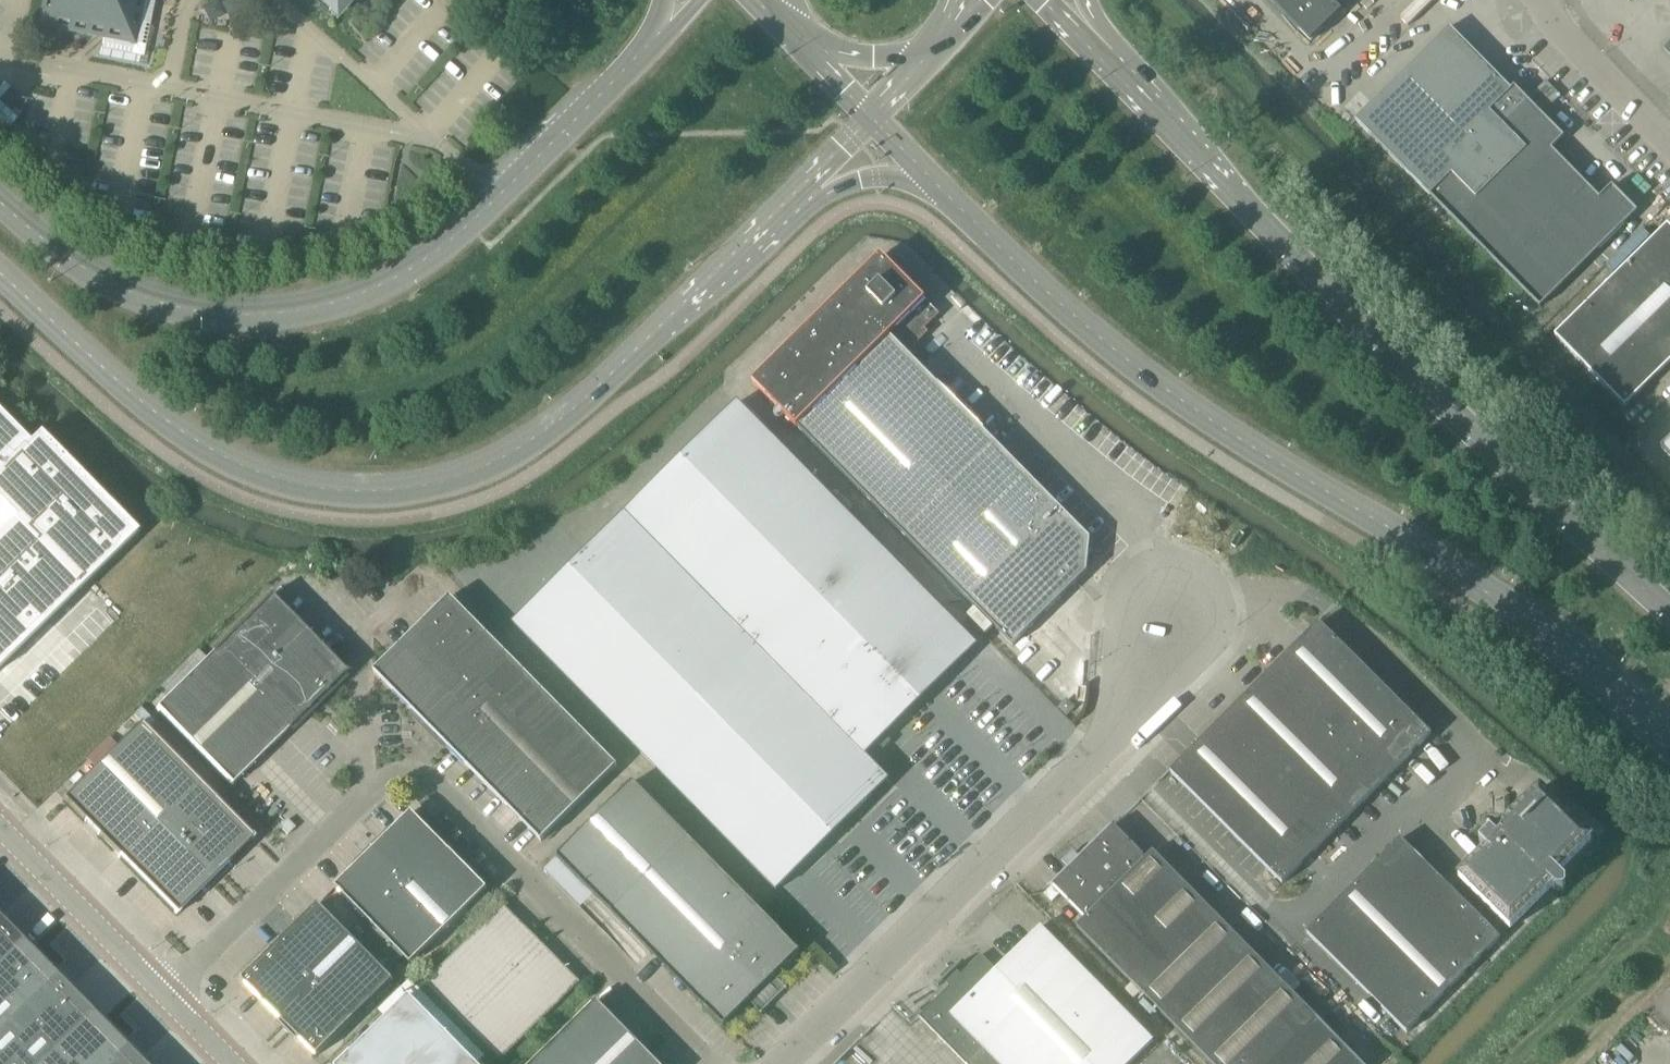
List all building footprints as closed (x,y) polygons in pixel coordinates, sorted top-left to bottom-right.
[(102,39),(99,55),(147,65),(155,27),(149,26),(154,0),(58,0),(54,16),(105,26),(102,39)] [(335,15),(349,0),(318,0),(335,15)] [(1310,43),(1354,0),(1268,0),(1310,43)] [(1355,122),(1429,196),(1526,101),(1513,88),(1510,91),(1449,29),(1450,29),(1449,28),(1355,122)] [(1526,101),(1429,196),(1503,270),(1540,308),(1636,213),(1611,187),(1599,199),(1550,150),(1563,138),(1526,101)] [(7,151),(18,154),(23,135),(11,133),(7,151)] [(1559,333),(1554,337),(1624,408),(1669,363),(1669,229),(1667,226),(1559,333)] [(797,429),(809,441),(902,350),(903,351),(939,316),(881,256),(753,383),(752,384),(797,430),(797,429)] [(809,441),(939,573),(1012,647),(1086,574),(1090,539),(952,400),(903,351),(902,350),(809,441)] [(594,545),(513,625),(776,891),(888,781),(866,758),(867,757),(865,756),(877,744),(902,719),(957,775),(982,752),(993,763),(1006,750),(1002,745),(1025,723),(1029,727),(1042,714),(1004,675),(955,722),(928,694),(976,647),(737,405),(594,545)] [(15,520),(0,534),(0,668),(135,535),(136,535),(137,534),(39,434),(29,444),(0,414),(0,505),(15,520)] [(1660,450),(1669,460),(1669,441),(1660,450)] [(373,673),(376,675),(541,842),(617,767),(450,597),(373,673)] [(270,598),(156,710),(231,786),(345,674),(270,598)] [(1319,623),(1183,759),(1169,773),(1282,885),(1431,735),(1319,623)] [(252,839),(140,725),(64,800),(176,914),(252,839)] [(556,858),(577,879),(703,1007),(723,1028),(800,952),(633,783),(556,858)] [(1458,879),(1509,930),(1510,930),(1552,888),(1556,893),(1563,893),(1565,890),(1565,884),(1557,876),(1591,842),(1539,790),(1497,832),(1493,828),(1486,828),(1484,830),(1484,837),(1485,838),(1479,844),(1486,851),(1458,879)] [(335,888),(406,961),(410,965),(487,890),(411,813),(335,888)] [(279,828),(287,836),(295,829),(287,821),(279,828)] [(1080,858),(1081,859),(1068,871),(1067,870),(1066,871),(1067,872),(1067,873),(1066,872),(1065,872),(1066,873),(1053,886),(1052,885),(1051,885),(1052,886),(1052,887),(1060,895),(1086,921),(1078,929),(1210,1063),(1360,1063),(1152,854),(1144,862),(1129,847),(1130,846),(1128,844),(1127,845),(1112,830),(1113,829),(1112,828),(1111,829),(1110,828),(1111,829),(1098,842),(1097,841),(1096,842),(1097,843),(1096,843),(1095,842),(1095,843),(1096,844),(1083,857),(1082,856),(1081,856),(1082,857),(1082,858),(1081,857),(1080,858)] [(1400,840),(1306,934),(1406,1034),(1500,940),(1400,840)] [(1051,888),(1044,895),(1052,903),(1060,895),(1052,887),(1051,886),(1050,887),(1051,888)] [(241,981),(316,1057),(393,981),(318,905),(241,981)] [(504,907),(450,961),(424,986),(500,1062),(579,983),(504,907)] [(0,920),(0,1063),(141,1063),(0,920)] [(959,977),(918,1018),(964,1063),(1130,1063),(1152,1042),(1040,928),(996,971),(981,955),(959,977)] [(412,994),(340,1063),(481,1063),(412,994)] [(533,1063),(657,1063),(597,1002),(533,1063)]
